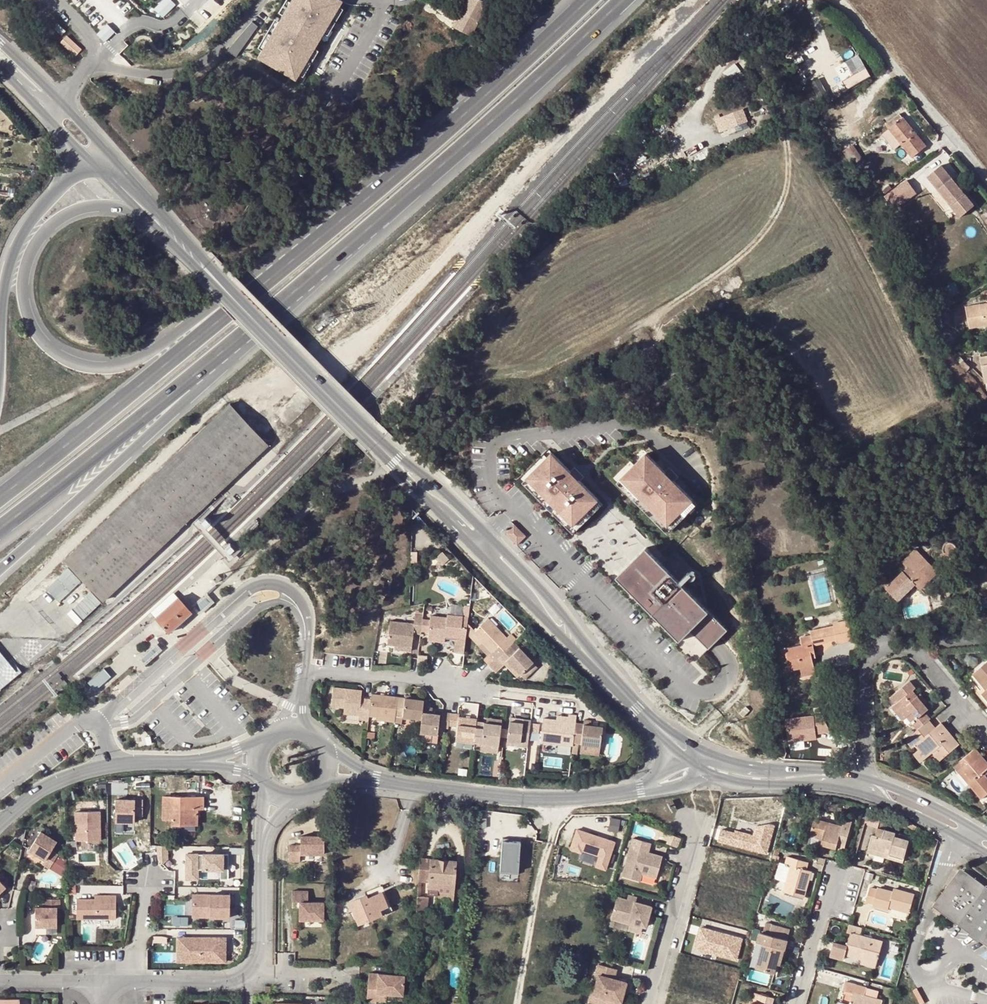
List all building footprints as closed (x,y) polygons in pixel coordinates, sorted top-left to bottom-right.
[(171,0),(163,0),(154,9),(162,18),(176,5),(171,0)] [(339,0),(292,0),(283,16),(319,38),(342,2),(339,0)] [(453,27),(471,35),(487,3),(481,0),(459,0),(456,6),(458,8),(462,9),(458,17),(453,27)] [(462,9),(458,8),(454,15),(458,17),(462,9)] [(319,38),(283,16),(258,58),(295,81),(319,38)] [(252,21),(227,51),(236,57),(258,26),(252,21)] [(115,32),(107,24),(97,34),(104,42),(115,32)] [(59,43),(76,56),(82,48),(66,35),(59,43)] [(853,73),(866,67),(860,53),(847,59),(853,73)] [(743,110),(725,116),(729,128),(747,121),(743,110)] [(882,135),(894,149),(901,144),(912,157),(925,147),(899,114),(886,125),(889,129),(882,135)] [(719,132),(729,128),(725,116),(715,120),(719,132)] [(850,146),(852,145),(856,142),(844,124),(832,131),(853,165),(859,161),(850,146)] [(862,159),(852,145),(850,146),(859,161),(862,159)] [(972,204),(941,165),(927,176),(958,215),(972,204)] [(894,210),(914,194),(904,182),(884,197),(894,210)] [(889,185),(882,191),(885,194),(892,189),(889,185)] [(986,325),(986,304),(966,308),(970,328),(986,325)] [(229,405),(65,560),(104,601),(268,446),(229,405)] [(524,482),(575,533),(604,505),(581,482),(583,479),(574,469),(571,473),(553,453),(524,482)] [(618,483),(669,534),(698,505),(675,481),(678,479),(668,470),(666,472),(646,454),(618,483)] [(238,499),(233,493),(222,504),(227,509),(238,499)] [(259,523),(254,517),(243,528),(249,533),(259,523)] [(202,526),(205,529),(209,525),(204,520),(200,524),(202,526)] [(526,536),(514,525),(506,533),(518,544),(526,536)] [(953,542),(951,542),(950,542),(948,543),(947,544),(946,545),(945,546),(944,548),(944,550),(945,551),(945,553),(947,554),(948,555),(949,556),(952,556),(954,556),(956,555),(957,554),(958,552),(958,550),(958,548),(958,547),(957,545),(956,544),(955,543),(953,542)] [(229,553),(231,555),(234,551),(230,546),(226,550),(229,553)] [(709,649),(728,631),(680,582),(682,579),(667,564),(664,567),(645,547),(618,577),(680,641),(690,631),(709,649)] [(916,585),(921,590),(932,580),(926,574),(933,568),(916,550),(903,563),(909,568),(911,571),(908,574),(905,572),(887,589),(899,601),(916,585)] [(926,574),(932,580),(939,573),(933,568),(926,574)] [(216,583),(221,578),(218,574),(213,579),(216,583)] [(153,610),(157,615),(180,594),(175,589),(153,610)] [(192,607),(180,594),(170,603),(157,615),(171,630),(183,619),(194,609),(192,607)] [(208,603),(212,600),(207,594),(203,597),(208,603)] [(201,609),(208,603),(203,597),(200,600),(196,604),(201,609)] [(395,645),(413,648),(414,634),(421,635),(423,616),(416,615),(415,624),(390,621),(387,645),(395,645)] [(429,618),(427,638),(444,640),(445,637),(455,639),(454,654),(463,654),(466,633),(466,629),(462,629),(463,618),(447,617),(447,620),(429,618)] [(511,644),(516,640),(510,635),(506,638),(488,619),(475,632),(473,634),(482,643),(492,653),(495,651),(499,656),(510,646),(511,644)] [(479,646),(482,643),(473,634),(475,632),(467,624),(466,629),(466,633),(479,646)] [(838,642),(852,639),(849,624),(834,627),(811,632),(812,636),(801,638),(803,646),(786,650),(790,671),(801,668),(803,677),(816,674),(813,658),(812,653),(815,653),(814,645),(814,643),(837,638),(837,640),(838,642)] [(161,651),(157,646),(149,652),(141,659),(140,660),(145,665),(161,651)] [(534,664),(519,649),(516,653),(510,646),(499,656),(498,657),(489,666),(496,673),(505,665),(504,664),(507,662),(521,676),(534,664)] [(518,679),(521,676),(507,662),(504,664),(505,665),(518,679)] [(525,680),(538,668),(534,664),(521,676),(525,680)] [(974,674),(985,688),(986,687),(986,664),(974,674)] [(111,678),(103,669),(88,683),(95,692),(111,678)] [(927,723),(929,721),(931,720),(926,714),(929,711),(924,705),(922,707),(920,704),(923,702),(918,697),(913,692),(916,689),(911,683),(893,697),(897,702),(895,704),(896,706),(907,718),(908,717),(910,716),(914,721),(913,722),(919,730),(927,723)] [(361,704),(362,698),(363,691),(334,686),(332,706),(345,708),(345,713),(360,715),(359,720),(368,721),(369,715),(370,705),(361,704)] [(395,721),(396,717),(398,698),(372,693),(371,699),(370,705),(369,715),(377,716),(387,717),(387,720),(395,721)] [(922,707),(924,705),(929,703),(922,694),(918,697),(923,702),(920,704),(922,707)] [(422,708),(423,701),(398,698),(396,717),(421,720),(422,713),(422,708)] [(743,717),(750,711),(746,706),(739,713),(743,717)] [(893,708),(903,721),(907,718),(896,706),(893,708)] [(421,720),(419,732),(436,735),(437,728),(439,715),(436,715),(422,713),(421,720)] [(447,729),(448,726),(450,714),(442,713),(440,728),(447,729)] [(458,718),(458,715),(450,714),(448,726),(457,727),(455,742),(473,744),(476,723),(476,720),(458,718)] [(553,723),(540,721),(538,744),(570,747),(571,738),(573,722),(573,717),(566,716),(566,718),(565,724),(553,723)] [(786,719),(789,743),(811,740),(810,735),(816,734),(831,733),(823,716),(786,719)] [(530,721),(521,720),(521,724),(509,723),(508,730),(507,738),(507,742),(527,744),(530,721)] [(936,729),(929,721),(927,723),(933,731),(936,729)] [(600,728),(587,727),(580,726),(581,723),(573,722),(571,738),(579,739),(579,746),(598,748),(600,728)] [(500,730),(501,726),(486,724),(476,723),(473,744),(499,746),(500,737),(500,730)] [(927,723),(919,730),(906,740),(914,749),(919,745),(922,742),(932,754),(934,753),(941,761),(960,745),(942,724),(936,729),(933,731),(927,723)] [(505,730),(500,730),(500,737),(504,738),(507,738),(508,730),(505,730)] [(919,745),(929,757),(932,754),(922,742),(919,745)] [(498,753),(499,746),(473,744),(472,751),(498,753)] [(598,756),(598,748),(579,746),(578,754),(598,756)] [(770,758),(778,758),(778,747),(769,747),(770,758)] [(976,749),(969,755),(962,761),(966,765),(969,768),(964,772),(973,782),(970,785),(982,800),(986,796),(986,779),(985,777),(983,773),(986,771),(986,770),(986,762),(976,749)] [(966,765),(958,772),(970,785),(973,782),(964,772),(969,768),(966,765)] [(163,797),(163,819),(171,819),(172,824),(173,824),(195,825),(197,825),(197,817),(197,808),(199,809),(202,809),(203,798),(163,797)] [(114,800),(114,823),(133,823),(133,815),(141,816),(141,801),(114,800)] [(817,818),(819,812),(812,810),(810,816),(817,818)] [(74,814),(75,842),(100,841),(99,813),(74,814)] [(867,823),(874,826),(873,827),(876,828),(885,831),(889,818),(870,813),(867,823)] [(619,832),(622,819),(613,816),(609,829),(619,832)] [(820,845),(843,851),(851,823),(843,821),(841,827),(814,820),(810,835),(822,839),(820,845)] [(765,854),(773,823),(770,822),(760,824),(756,839),(735,833),(722,830),(719,841),(765,854)] [(756,839),(760,824),(757,825),(755,834),(736,829),(735,833),(756,839)] [(598,863),(608,866),(616,838),(578,827),(572,848),(584,851),(585,848),(601,853),(598,863)] [(876,850),(875,854),(884,856),(903,862),(909,837),(901,835),(900,839),(894,837),(895,833),(885,831),(876,828),(875,835),(871,834),(868,848),(876,850)] [(51,850),(57,841),(40,831),(28,850),(45,860),(42,864),(49,868),(58,854),(51,850)] [(820,845),(822,839),(810,835),(808,844),(820,847),(820,845)] [(300,845),(289,845),(289,861),(300,861),(300,854),(324,854),(324,836),(300,836),(300,845)] [(650,843),(633,838),(622,876),(640,881),(641,874),(656,878),(662,856),(648,852),(650,843)] [(522,842),(502,841),(501,872),(522,873),(522,842)] [(168,846),(155,847),(157,858),(162,863),(167,859),(168,846)] [(67,860),(58,854),(49,868),(68,880),(67,860)] [(186,854),(186,880),(198,880),(198,869),(220,870),(220,880),(228,880),(228,854),(186,854)] [(784,893),(803,898),(811,872),(806,871),(799,869),(801,861),(786,857),(784,864),(791,866),(786,882),(784,893)] [(430,859),(419,858),(418,882),(428,883),(427,894),(436,895),(436,900),(452,902),(453,885),(438,883),(437,889),(429,888),(429,883),(428,883),(430,859)] [(455,861),(430,859),(428,883),(429,883),(429,888),(437,889),(438,883),(453,885),(455,861)] [(801,861),(799,869),(806,871),(808,863),(801,861)] [(786,882),(791,866),(784,864),(779,863),(775,879),(786,882)] [(938,905),(945,896),(961,875),(963,871),(960,869),(932,907),(936,909),(938,905)] [(963,871),(961,875),(972,883),(983,891),(986,894),(986,888),(963,871)] [(411,885),(411,874),(399,874),(399,884),(411,885)] [(983,914),(986,908),(986,894),(983,891),(972,883),(961,875),(945,896),(938,905),(949,913),(971,929),(983,914)] [(382,888),(381,885),(365,892),(366,894),(367,897),(381,892),(387,906),(379,909),(381,914),(392,910),(382,888)] [(892,892),(877,888),(877,890),(869,888),(865,902),(873,904),(872,907),(887,910),(888,908),(889,904),(909,909),(913,894),(893,889),(892,892)] [(292,902),(300,902),(299,920),(323,920),(323,902),(308,902),(308,890),(292,890),(292,902)] [(357,924),(381,914),(379,909),(387,906),(381,892),(367,897),(366,894),(348,902),(357,924)] [(229,895),(192,895),(192,918),(229,917),(229,895)] [(95,901),(77,901),(77,919),(116,920),(116,896),(101,896),(101,901),(95,901)] [(427,897),(417,896),(415,917),(425,918),(427,897)] [(626,899),(616,897),(611,917),(645,927),(651,906),(634,901),(626,899)] [(60,899),(43,899),(43,906),(35,906),(35,927),(57,927),(57,906),(60,906),(60,899)] [(909,913),(909,909),(889,904),(888,908),(909,913)] [(949,913),(938,905),(936,909),(986,947),(986,941),(982,937),(971,929),(949,913)] [(982,937),(986,930),(986,908),(983,914),(971,929),(982,937)] [(789,930),(765,924),(762,934),(760,933),(757,943),(762,944),(756,968),(755,968),(775,974),(777,965),(781,966),(787,941),(786,941),(789,930)] [(741,936),(699,925),(693,947),(735,959),(741,936)] [(860,935),(862,928),(849,925),(847,933),(850,934),(846,946),(835,943),(831,957),(843,960),(844,955),(861,960),(876,964),(883,942),(860,935)] [(760,933),(754,931),(752,941),(757,943),(760,933)] [(225,938),(185,937),(184,961),(225,962),(225,938)] [(756,968),(762,944),(757,943),(750,966),(756,968)] [(875,968),(876,964),(861,960),(860,964),(875,968)] [(596,983),(593,994),(609,999),(621,1002),(624,991),(626,982),(614,979),(617,969),(598,964),(594,976),(597,977),(596,983)] [(377,984),(368,983),(366,1003),(376,1003),(376,1001),(386,1002),(387,994),(403,995),(404,975),(378,973),(377,984)] [(378,973),(368,973),(368,983),(377,984),(378,973)] [(592,982),(587,999),(587,1001),(588,1002),(596,1003),(608,1003),(609,999),(593,994),(596,983),(592,982)] [(866,988),(845,982),(842,991),(853,994),(850,1003),(881,1003),(882,1001),(864,996),(866,988)] [(387,994),(386,1002),(386,1003),(402,1003),(403,995),(387,994)] [(774,999),(754,994),(751,1003),(750,1002),(750,1003),(772,1003),(774,999)]
